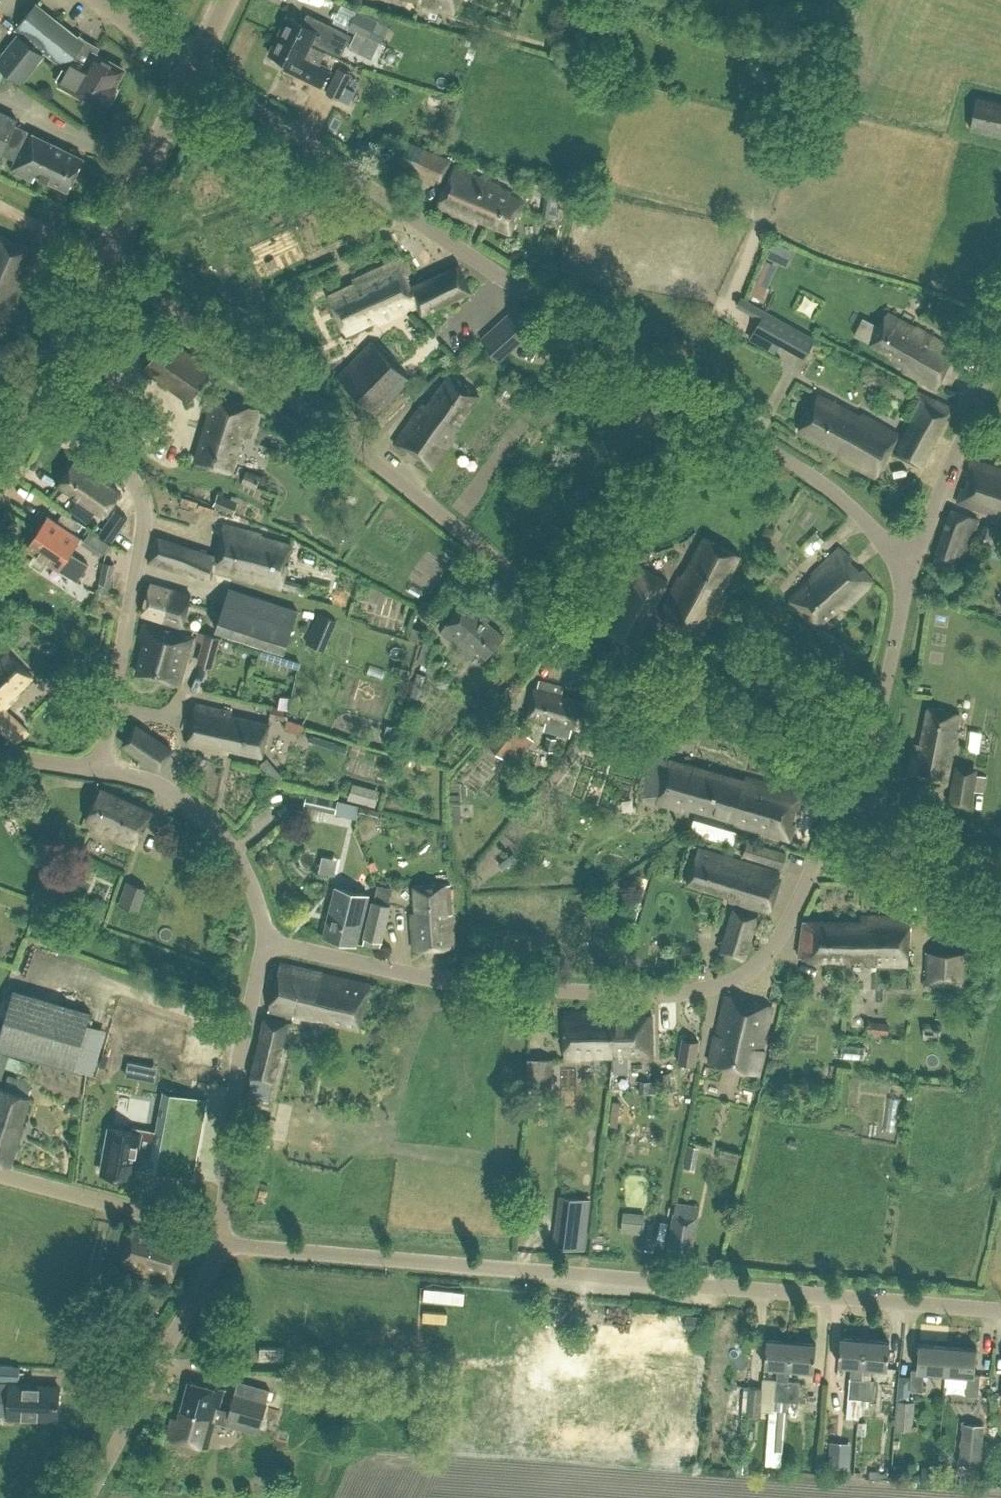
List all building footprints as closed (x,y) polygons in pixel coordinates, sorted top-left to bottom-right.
[(454,10),(457,0),(418,0),(454,10)] [(85,41),(37,3),(17,28),(66,66),(73,56),(75,57),(62,83),(104,106),(108,100),(111,101),(119,87),(116,85),(117,84),(116,83),(124,68),(97,52),(99,48),(85,41)] [(308,47),(310,42),(313,36),(342,49),(350,33),(308,13),(304,22),(289,14),(279,34),(308,47)] [(371,52),(380,32),(361,24),(352,44),(371,52)] [(17,33),(0,55),(0,66),(22,84),(45,55),(17,33)] [(326,49),(310,42),(308,47),(279,34),(270,52),(288,61),(285,67),(322,85),(331,68),(320,62),(326,49)] [(352,71),(340,65),(327,90),(340,97),(352,71)] [(978,96),(971,128),(1000,134),(1000,101),(978,96)] [(0,110),(0,155),(1,155),(3,152),(17,159),(12,169),(34,179),(37,174),(68,189),(83,157),(16,125),(18,119),(0,110)] [(450,157),(410,139),(401,159),(441,177),(450,157)] [(499,184),(455,164),(437,204),(475,220),(478,217),(510,230),(525,198),(498,187),(499,184)] [(0,235),(0,330),(19,283),(24,285),(38,251),(0,235)] [(410,272),(402,255),(353,279),(355,281),(329,294),(347,332),(375,317),(377,321),(419,303),(422,311),(470,290),(459,264),(411,286),(405,274),(410,272)] [(743,296),(734,313),(785,339),(794,321),(743,296)] [(516,307),(481,339),(497,357),(532,324),(516,307)] [(955,348),(917,326),(915,327),(888,312),(873,342),(895,354),(894,358),(905,364),(904,369),(937,387),(955,348)] [(401,369),(372,340),(338,374),(367,403),(401,369)] [(206,377),(161,343),(143,367),(188,401),(206,377)] [(479,393),(449,372),(426,404),(423,402),(394,441),(407,450),(410,446),(422,454),(419,458),(433,468),(458,432),(454,429),(479,393)] [(951,406),(917,389),(904,413),(913,418),(896,451),(923,463),(951,406)] [(860,415),(820,393),(800,429),(840,452),(839,455),(875,475),(891,448),(895,449),(901,435),(862,413),(860,415)] [(258,408),(208,394),(204,406),(210,410),(195,459),(231,469),(242,434),(249,436),(258,408)] [(120,491),(109,484),(115,475),(80,452),(59,483),(104,514),(120,491)] [(973,457),(958,500),(998,514),(1000,509),(1000,467),(973,457)] [(116,508),(100,532),(113,541),(129,517),(116,508)] [(979,518),(952,508),(935,554),(954,561),(957,552),(965,555),(979,518)] [(80,537),(48,515),(26,547),(35,553),(30,562),(41,569),(47,560),(76,580),(87,563),(71,551),(80,537)] [(262,532),(226,522),(214,570),(281,587),(292,544),(262,534),(262,532)] [(213,554),(157,535),(149,561),(189,574),(191,571),(206,576),(213,554)] [(740,553),(705,535),(684,575),(680,574),(659,613),(699,637),(726,593),(720,588),(740,553)] [(851,556),(840,545),(810,573),(813,576),(791,598),(817,626),(840,603),(846,607),(874,579),(863,568),(859,570),(850,560),(851,556)] [(668,581),(635,562),(622,586),(632,591),(609,631),(633,643),(668,581)] [(191,594),(151,582),(142,612),(182,624),(183,621),(189,623),(196,599),(190,597),(191,594)] [(299,610),(230,587),(218,628),(286,650),(299,610)] [(489,618),(467,599),(439,632),(472,658),(479,650),(487,656),(504,635),(487,621),(489,618)] [(337,619),(319,612),(303,652),(321,660),(337,619)] [(192,635),(143,623),(140,637),(146,639),(137,673),(180,682),(192,635)] [(219,666),(226,637),(216,635),(210,664),(219,666)] [(272,650),(268,663),(296,673),(301,661),(272,650)] [(7,651),(0,658),(0,728),(16,742),(27,732),(3,710),(16,697),(13,693),(30,676),(7,651)] [(546,720),(544,729),(569,736),(571,728),(580,730),(588,700),(559,692),(561,684),(540,679),(537,687),(534,686),(526,714),(546,720)] [(237,711),(197,700),(187,740),(216,747),(217,742),(260,753),(268,723),(236,715),(237,711)] [(960,713),(929,707),(922,743),(916,742),(909,774),(923,778),(923,775),(935,779),(935,781),(947,783),(953,753),(952,753),(960,713)] [(509,713),(486,742),(507,758),(512,751),(519,757),(533,738),(526,733),(529,729),(509,713)] [(175,747),(136,722),(121,745),(159,771),(175,747)] [(744,780),(652,753),(639,796),(683,807),(684,804),(738,820),(737,823),(790,838),(795,823),(789,820),(793,808),(797,808),(802,790),(745,775),(744,780)] [(978,768),(955,763),(947,803),(970,807),(978,768)] [(100,787),(92,805),(115,816),(117,812),(143,825),(151,810),(100,787)] [(134,845),(143,825),(117,812),(115,816),(92,805),(86,817),(92,820),(90,824),(134,845)] [(786,852),(747,840),(743,854),(782,866),(786,852)] [(780,871),(698,847),(688,883),(724,891),(723,899),(768,911),(780,871)] [(145,884),(127,878),(120,902),(137,908),(145,884)] [(453,910),(450,881),(414,885),(417,915),(412,916),(415,948),(455,946),(451,910),(453,910)] [(369,894),(335,886),(323,934),(357,942),(369,894)] [(390,902),(374,899),(365,942),(380,946),(390,902)] [(757,914),(734,906),(721,948),(742,957),(757,914)] [(910,915),(862,914),(861,920),(804,919),(800,954),(809,955),(809,959),(864,960),(864,963),(909,964),(910,915)] [(968,951),(924,950),(924,985),(967,986),(968,951)] [(371,983),(281,961),(269,1010),(320,1023),(321,1018),(360,1028),(371,983)] [(14,987),(0,1036),(0,1047),(74,1069),(91,1010),(14,987)] [(774,1005),(727,993),(715,1038),(709,1060),(760,1073),(766,1049),(763,1048),(774,1005)] [(613,1015),(613,1013),(592,1013),(592,1010),(565,1010),(566,1058),(581,1058),(581,1056),(591,1056),(591,1055),(614,1054),(613,1015)] [(614,1013),(613,1013),(613,1015),(614,1054),(615,1067),(630,1067),(629,1054),(639,1054),(639,1056),(653,1056),(653,1014),(614,1015),(614,1013)] [(289,1021),(264,1015),(250,1076),(274,1082),(289,1021)] [(866,1059),(867,1050),(847,1048),(846,1057),(866,1059)] [(12,1054),(0,1052),(0,1074),(8,1075),(12,1054)] [(552,1085),(552,1057),(527,1057),(527,1085),(552,1085)] [(8,1079),(5,1086),(1,1085),(0,1088),(0,1161),(10,1164),(23,1123),(21,1122),(30,1095),(28,1094),(30,1087),(8,1079)] [(110,1127),(102,1170),(132,1176),(135,1162),(149,1164),(148,1169),(165,1172),(171,1142),(196,1146),(205,1097),(162,1090),(155,1130),(133,1126),(132,1131),(110,1127)] [(561,1209),(560,1221),(587,1225),(589,1212),(561,1209)] [(168,1238),(130,1227),(119,1263),(171,1279),(183,1239),(169,1234),(168,1238)] [(863,1365),(864,1365),(866,1338),(841,1336),(839,1363),(852,1364),(849,1396),(861,1397),(862,1377),(863,1365)] [(789,1378),(790,1367),(792,1340),(768,1338),(765,1364),(778,1365),(775,1398),(787,1399),(789,1378)] [(866,1338),(864,1365),(888,1367),(890,1340),(866,1338)] [(817,1342),(792,1340),(790,1367),(815,1369),(817,1342)] [(946,1371),(948,1345),(920,1342),(917,1368),(912,1368),(910,1388),(923,1389),(923,1388),(927,1389),(927,1383),(923,1382),(924,1369),(946,1371)] [(977,1347),(948,1345),(946,1371),(968,1373),(966,1393),(979,1394),(981,1373),(975,1373),(977,1347)] [(260,1346),(260,1356),(284,1356),(284,1346),(260,1346)] [(606,1348),(569,1351),(573,1405),(586,1404),(587,1409),(611,1407),(606,1348)] [(514,1362),(503,1412),(514,1414),(512,1421),(532,1425),(537,1401),(543,1403),(550,1370),(514,1362)] [(862,1377),(861,1397),(873,1398),(875,1378),(862,1377)] [(271,1387),(238,1378),(230,1409),(219,1406),(224,1389),(190,1379),(180,1418),(173,1416),(168,1433),(209,1445),(216,1420),(259,1432),(271,1387)] [(29,1382),(9,1381),(7,1414),(58,1417),(59,1386),(28,1384),(29,1382)] [(749,1414),(751,1386),(732,1385),(731,1393),(736,1393),(735,1413),(749,1414)] [(751,1386),(749,1414),(761,1415),(763,1387),(751,1386)] [(915,1400),(898,1399),(896,1428),(913,1429),(915,1400)] [(787,1448),(781,1449),(780,1410),(772,1410),(774,1465),(787,1464),(787,1448)] [(968,1422),(967,1451),(985,1451),(985,1423),(968,1422)]
